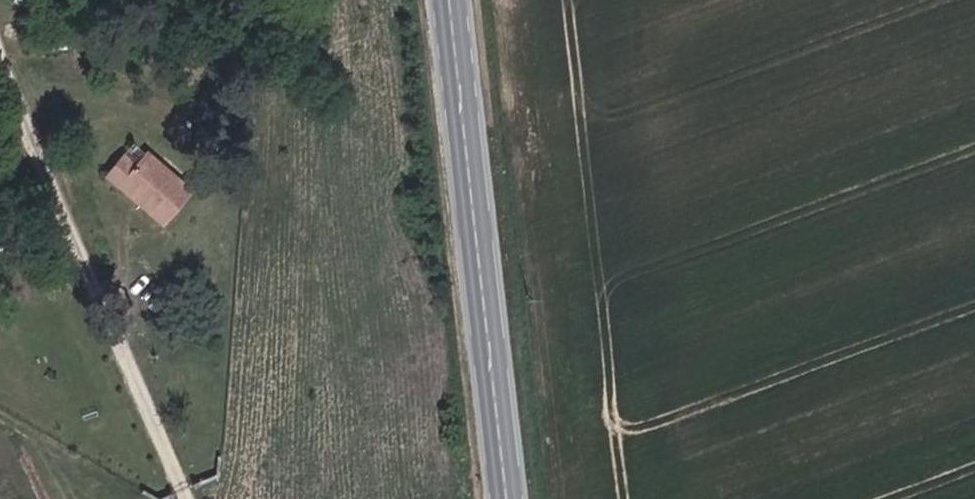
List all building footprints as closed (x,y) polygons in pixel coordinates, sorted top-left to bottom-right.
[(136,137),(105,173),(166,225),(197,190),(136,137)]
